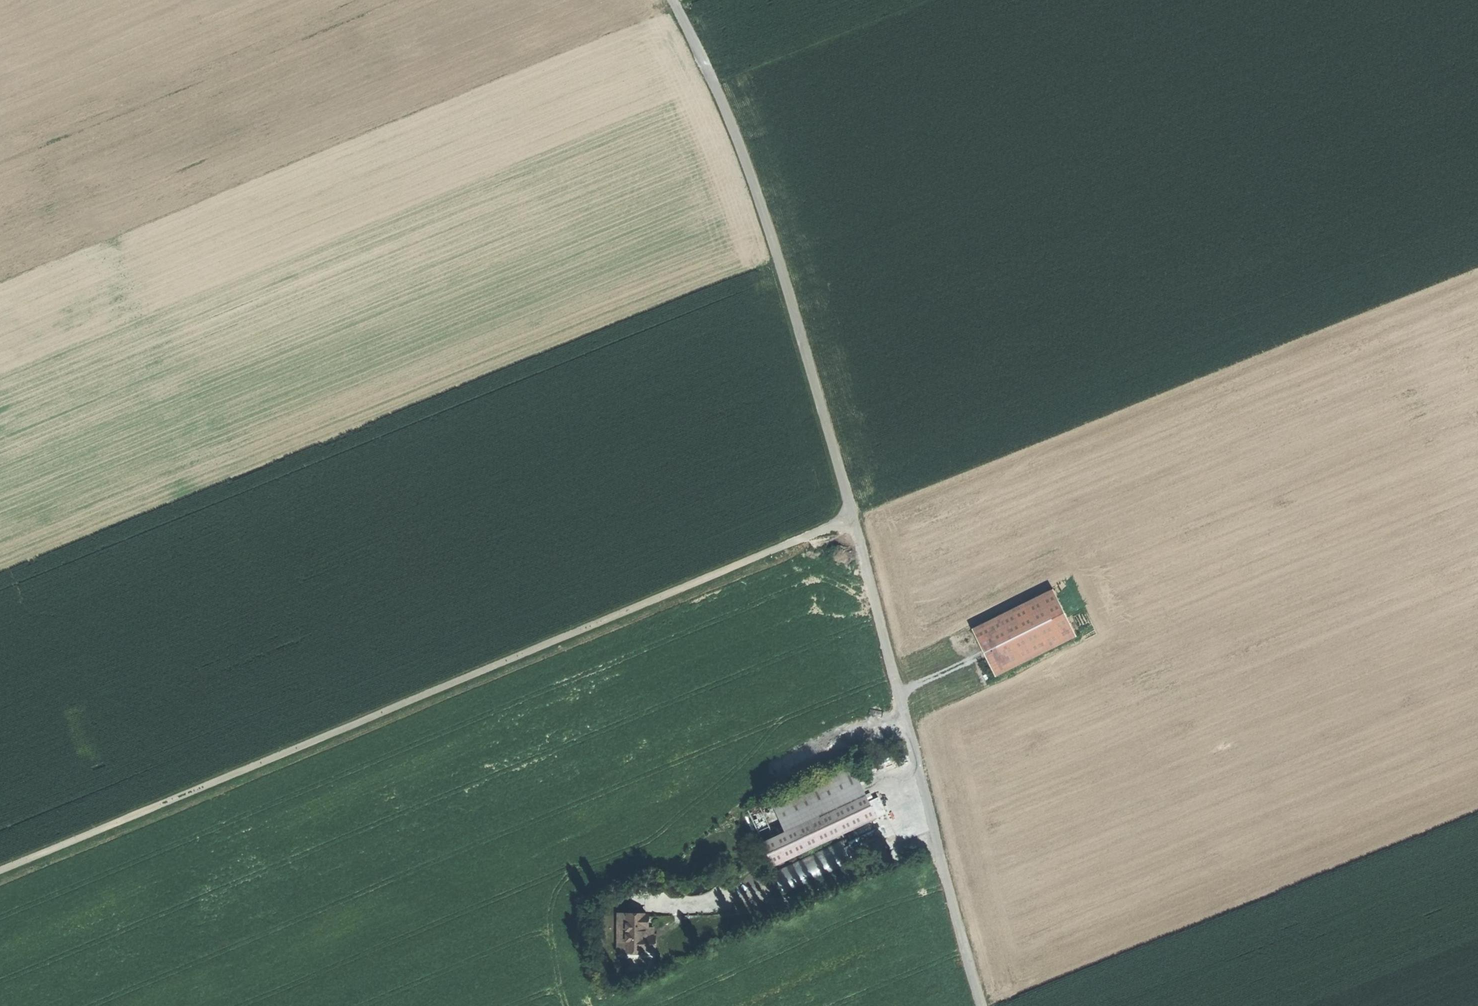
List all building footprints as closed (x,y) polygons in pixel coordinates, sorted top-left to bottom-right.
[(972,626),(996,674),(1076,634),(1053,587),(972,626)] [(852,766),(851,762),(772,799),(786,830),(763,840),(775,865),(857,827),(876,818),(860,782),(852,766)] [(859,763),(852,766),(860,782),(867,778),(859,763)] [(883,789),(889,807),(895,805),(889,787),(883,789)] [(880,825),(876,818),(857,827),(859,830),(863,828),(865,833),(880,825)] [(843,839),(774,871),(784,893),(853,861),(843,839)] [(656,958),(656,949),(628,950),(627,915),(620,916),(620,958),(656,958)] [(644,915),(627,915),(628,950),(656,949),(656,938),(648,938),(648,926),(648,915),(644,915)]
